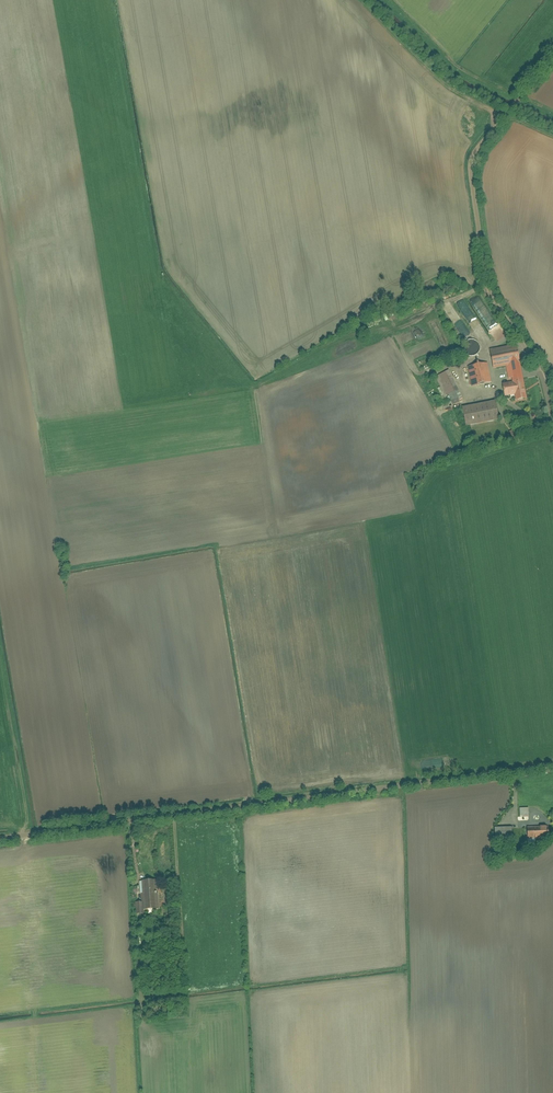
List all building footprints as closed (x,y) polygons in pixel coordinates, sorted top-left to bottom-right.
[(478,347),(479,345),(478,343),(478,342),(477,340),(476,339),(474,337),(472,337),(471,336),(469,336),(467,336),(465,337),(464,338),(463,339),(461,340),(461,342),(460,344),(460,346),(460,347),(461,349),(461,350),(463,352),(465,354),(466,354),(468,355),(470,355),(472,354),(473,354),(475,353),(476,352),(477,351),(478,349),(478,347)] [(513,355),(491,357),(493,367),(508,365),(509,376),(511,376),(511,382),(503,383),(504,394),(514,393),(515,398),(522,397),(518,363),(514,364),(513,355)] [(469,368),(472,385),(490,382),(488,365),(469,368)] [(449,370),(437,377),(447,396),(449,394),(452,401),(462,395),(449,370)] [(464,407),(468,425),(500,418),(497,400),(464,407)] [(521,809),(521,817),(530,818),(531,810),(521,809)] [(537,830),(519,830),(519,844),(533,844),(533,838),(549,838),(549,830),(544,830),(544,825),(537,825),(537,830)] [(509,828),(494,829),(494,839),(510,838),(509,828)] [(142,916),(142,909),(156,908),(156,890),(152,891),(152,882),(143,882),(143,901),(136,901),(137,917),(142,916)]
